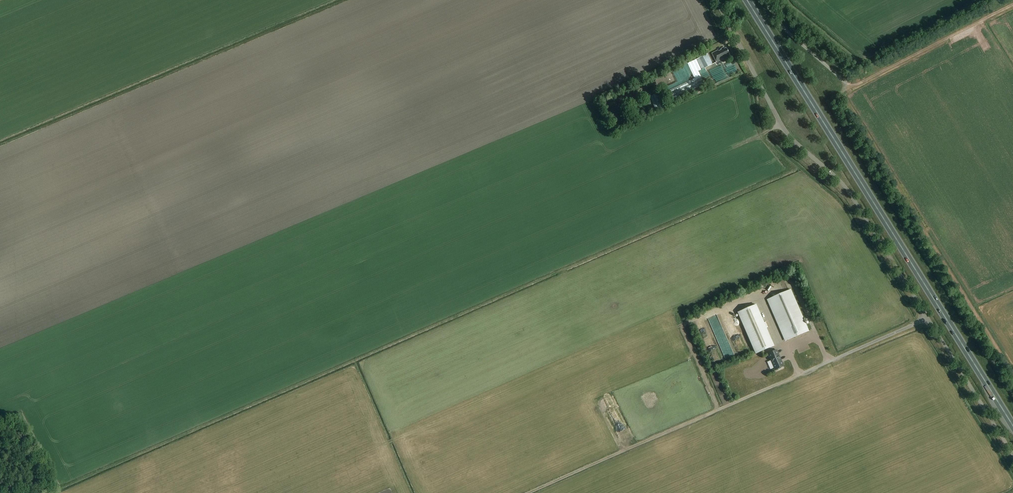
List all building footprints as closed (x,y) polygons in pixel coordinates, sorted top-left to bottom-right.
[(724,49),(724,48),(721,49),(721,50),(719,52),(718,51),(712,54),(717,63),(730,56),(726,48),(724,49)] [(705,85),(699,72),(705,68),(706,71),(717,66),(715,63),(713,64),(708,54),(688,64),(695,78),(669,91),(673,101),(705,85)] [(649,97),(656,111),(665,107),(658,93),(649,97)] [(786,341),(808,331),(790,290),(768,300),(786,341)] [(756,354),(774,346),(756,305),(738,313),(756,354)] [(784,366),(777,350),(768,354),(775,370),(778,369),(778,370),(781,369),(781,368),(784,366)]
